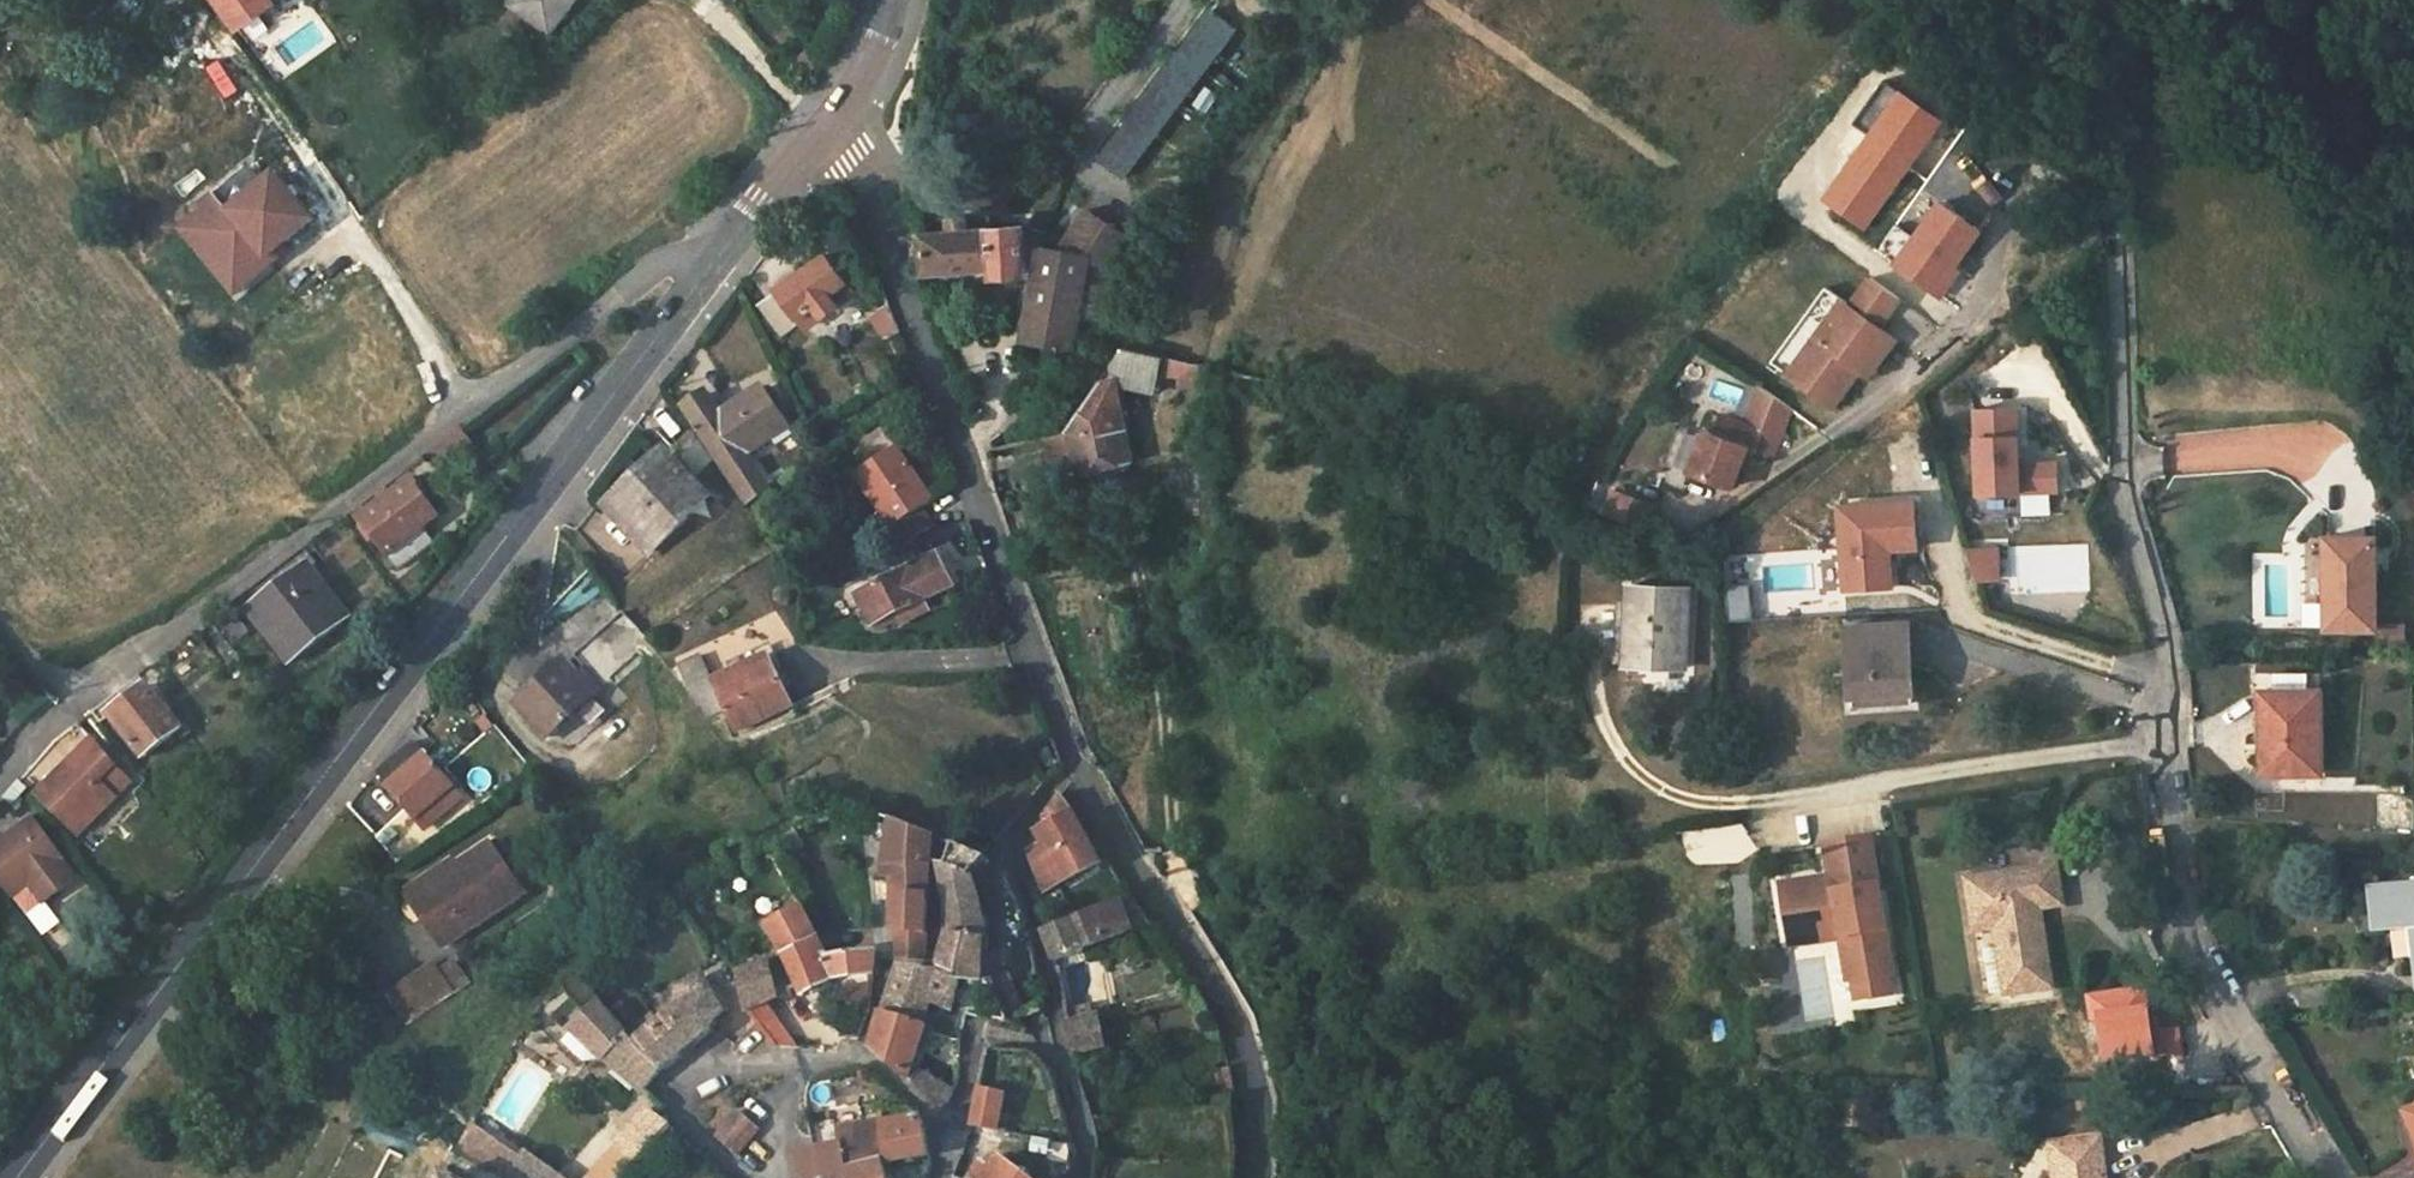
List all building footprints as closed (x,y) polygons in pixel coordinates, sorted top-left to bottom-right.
[(236,30),(279,0),(215,0),(236,30)] [(512,3),(550,32),(572,0),(514,0),(512,3)] [(1235,31),(1209,12),(1098,160),(1123,179),(1235,31)] [(1904,97),(1887,84),(1863,116),(1879,129),(1904,97)] [(1880,129),(1919,158),(1943,126),(1904,97),(1879,129),(1880,129)] [(1879,129),(1863,116),(1855,126),(1872,139),(1880,129),(1879,129)] [(1865,231),(1919,158),(1880,129),(1872,139),(1851,168),(1859,174),(1834,208),(1865,231)] [(219,193),(176,228),(234,298),(328,223),(283,168),(231,209),(219,193)] [(1859,174),(1851,168),(1826,202),(1834,208),(1859,174)] [(1942,207),(1895,269),(1938,301),(1953,282),(1948,278),(1953,271),(1980,235),(1942,207)] [(1072,348),(1074,338),(1087,262),(1112,266),(1129,240),(1088,212),(1060,253),(1058,252),(1060,241),(1044,233),(1025,340),(1072,348)] [(1021,229),(991,231),(990,218),(950,220),(951,235),(923,237),(926,275),(994,269),(994,278),(1023,277),(1021,229)] [(853,294),(825,256),(758,306),(780,337),(801,321),(806,328),(853,294)] [(1948,278),(1953,282),(1958,275),(1953,271),(1948,278)] [(1900,302),(1871,280),(1850,309),(1826,291),(1771,366),(1833,411),(1859,374),(1878,349),(1880,351),(1890,337),(1880,330),(1900,302)] [(898,330),(889,305),(870,317),(884,339),(898,330)] [(1895,341),(1890,337),(1880,351),(1878,349),(1859,374),(1868,380),(1895,341)] [(965,369),(984,367),(981,342),(963,344),(965,369)] [(1123,347),(1069,429),(1081,470),(1132,457),(1117,383),(1152,391),(1157,371),(1197,381),(1200,366),(1123,347)] [(741,459),(773,439),(762,422),(777,413),(761,388),(721,414),(706,393),(684,408),(746,503),(763,493),(741,459)] [(1762,432),(1755,452),(1771,458),(1789,410),(1759,388),(1745,426),(1762,432)] [(1977,407),(1979,492),(2062,490),(2061,460),(2024,461),(2023,406),(1977,407)] [(787,430),(777,413),(762,422),(773,439),(787,430)] [(1746,449),(1755,452),(1762,432),(1745,426),(1720,416),(1713,436),(1705,432),(1689,474),(1731,489),(1740,466),(1746,449)] [(711,461),(704,451),(691,431),(672,449),(696,474),(711,461)] [(453,459),(443,445),(430,455),(440,469),(453,459)] [(1748,469),(1755,452),(1746,449),(1740,466),(1748,469)] [(885,534),(890,530),(919,511),(931,502),(897,453),(858,479),(882,515),(875,520),(885,534)] [(610,507),(651,550),(708,498),(667,454),(610,507)] [(427,492),(416,478),(360,520),(363,524),(358,528),(369,542),(374,538),(398,571),(435,544),(420,527),(435,515),(421,497),(427,492)] [(1623,497),(1614,520),(1642,531),(1651,509),(1623,497)] [(1914,503),(1839,507),(1842,555),(1844,592),(1893,589),(1891,552),(1917,551),(1914,503)] [(919,511),(890,530),(901,548),(932,528),(919,511)] [(2370,536),(2322,537),(2323,628),(2372,627),(2370,536)] [(1974,546),(1977,582),(2006,579),(2003,543),(1974,546)] [(348,618),(310,568),(316,562),(306,549),(240,599),(289,662),(348,618)] [(931,611),(925,599),(952,586),(937,558),(857,596),(872,625),(896,614),(902,625),(931,611)] [(1689,589),(1629,586),(1625,666),(1685,669),(1689,589)] [(651,646),(625,614),(576,657),(604,688),(651,646)] [(1847,628),(1852,700),(1889,697),(1889,706),(1914,705),(1908,624),(1847,628)] [(2383,624),(2383,643),(2408,643),(2409,624),(2383,624)] [(736,734),(792,707),(769,657),(713,682),(703,657),(680,666),(698,709),(704,707),(709,719),(726,711),(736,734)] [(548,738),(595,696),(577,677),(567,666),(553,678),(533,697),(521,708),(548,738)] [(533,697),(553,678),(544,669),(524,687),(533,697)] [(582,672),(577,677),(595,696),(600,690),(582,672)] [(2263,691),(2264,773),(2319,773),(2319,691),(2308,691),(2308,673),(2274,673),(2273,691),(2263,691)] [(140,676),(130,683),(102,704),(142,758),(180,729),(140,676)] [(1889,697),(1852,700),(1853,709),(1889,706),(1889,697)] [(417,820),(430,809),(435,814),(453,798),(448,792),(454,787),(429,758),(434,754),(420,738),(378,773),(417,820)] [(39,797),(79,836),(115,799),(99,783),(116,766),(93,743),(39,797)] [(1038,753),(1043,766),(1055,761),(1051,748),(1038,753)] [(1043,845),(1029,852),(1045,892),(1099,864),(1085,837),(1074,814),(1060,795),(1041,817),(1046,828),(1037,832),(1043,845)] [(875,834),(890,837),(885,866),(879,866),(879,875),(893,876),(897,932),(894,961),(923,961),(928,903),(934,838),(879,815),(875,834)] [(410,818),(403,824),(410,831),(416,825),(410,818)] [(11,896),(27,883),(42,903),(73,880),(59,860),(61,858),(33,821),(0,846),(0,881),(11,896)] [(1903,976),(1874,840),(1829,849),(1836,882),(1837,886),(1824,889),(1823,884),(1787,892),(1796,938),(1846,927),(1849,943),(1858,985),(1903,976)] [(464,882),(419,911),(442,946),(522,891),(490,845),(456,868),(464,882)] [(989,860),(982,857),(956,847),(948,868),(940,866),(948,906),(948,935),(986,940),(980,905),(972,879),(989,860)] [(407,892),(419,911),(464,882),(456,868),(452,863),(407,892)] [(2057,868),(1967,882),(1975,933),(1996,931),(2006,997),(2052,990),(2040,912),(2063,908),(2057,868)] [(2368,890),(2372,930),(2396,928),(2395,922),(2409,921),(2410,927),(2413,964),(2413,885),(2368,890)] [(1044,932),(1055,962),(1150,925),(1132,899),(1044,932)] [(874,951),(825,957),(816,940),(801,910),(767,927),(783,957),(799,995),(832,981),(871,975),(874,951)] [(1041,918),(1043,926),(1050,925),(1048,917),(1041,918)] [(1846,927),(1796,938),(1800,953),(1849,943),(1846,927)] [(983,984),(983,980),(985,955),(986,940),(948,935),(937,973),(930,1003),(951,1010),(960,981),(983,984)] [(997,953),(985,955),(983,980),(991,978),(1002,976),(997,953)] [(450,958),(437,967),(453,990),(466,981),(450,958)] [(737,974),(745,1012),(776,1051),(796,1050),(763,1005),(776,999),(768,964),(737,974)] [(449,994),(436,974),(429,965),(384,996),(402,1026),(449,994)] [(930,1003),(937,973),(905,968),(899,971),(884,1014),(923,1026),(930,1003)] [(1002,976),(991,978),(1008,1021),(1023,1016),(1005,975),(1002,976)] [(674,1014),(636,1045),(663,1070),(682,1054),(710,1030),(723,1012),(702,978),(666,999),(674,1014)] [(2107,1065),(2181,1054),(2178,1033),(2159,1036),(2152,1037),(2150,1022),(2145,988),(2089,997),(2093,1020),(2100,1019),(2107,1065)] [(663,1070),(636,1045),(602,1006),(575,1031),(562,1045),(583,1064),(598,1063),(603,1057),(643,1095),(663,1070)] [(1066,1022),(1090,1016),(1089,1007),(1064,1012),(1066,1022)] [(928,1027),(923,1026),(884,1014),(874,1042),(873,1050),(876,1055),(906,1079),(928,1027)] [(1066,1022),(1072,1053),(1106,1046),(1099,1014),(1090,1016),(1066,1022)] [(1788,1064),(1775,1018),(1739,1028),(1752,1074),(1788,1064)] [(2152,1037),(2159,1036),(2157,1021),(2150,1022),(2152,1037)] [(1220,1097),(1234,1096),(1230,1068),(1215,1071),(1220,1097)] [(948,1102),(953,1091),(919,1073),(913,1085),(938,1112),(948,1102)] [(977,1091),(970,1126),(997,1132),(1005,1097),(977,1091)] [(862,1123),(883,1120),(882,1108),(861,1112),(862,1123)] [(638,1162),(669,1127),(648,1110),(618,1145),(638,1162)] [(2405,1114),(2413,1133),(2413,1110),(2405,1114)] [(759,1131),(741,1113),(718,1136),(737,1155),(759,1131)] [(884,1126),(886,1164),(928,1157),(922,1120),(884,1126)] [(503,1177),(508,1177),(527,1152),(478,1121),(458,1153),(503,1177)] [(884,1164),(886,1164),(884,1126),(839,1132),(842,1147),(846,1172),(884,1164)] [(2101,1139),(2051,1146),(2055,1177),(2106,1177),(2101,1139)] [(618,1145),(589,1177),(624,1177),(638,1162),(618,1145)] [(884,1164),(846,1172),(842,1147),(797,1156),(802,1177),(887,1177),(884,1164)] [(508,1177),(564,1177),(527,1152),(508,1177)] [(1001,1159),(992,1171),(982,1165),(973,1177),(1021,1177),(1001,1159)] [(930,1177),(930,1170),(929,1164),(919,1166),(921,1177),(922,1177),(930,1177)]
